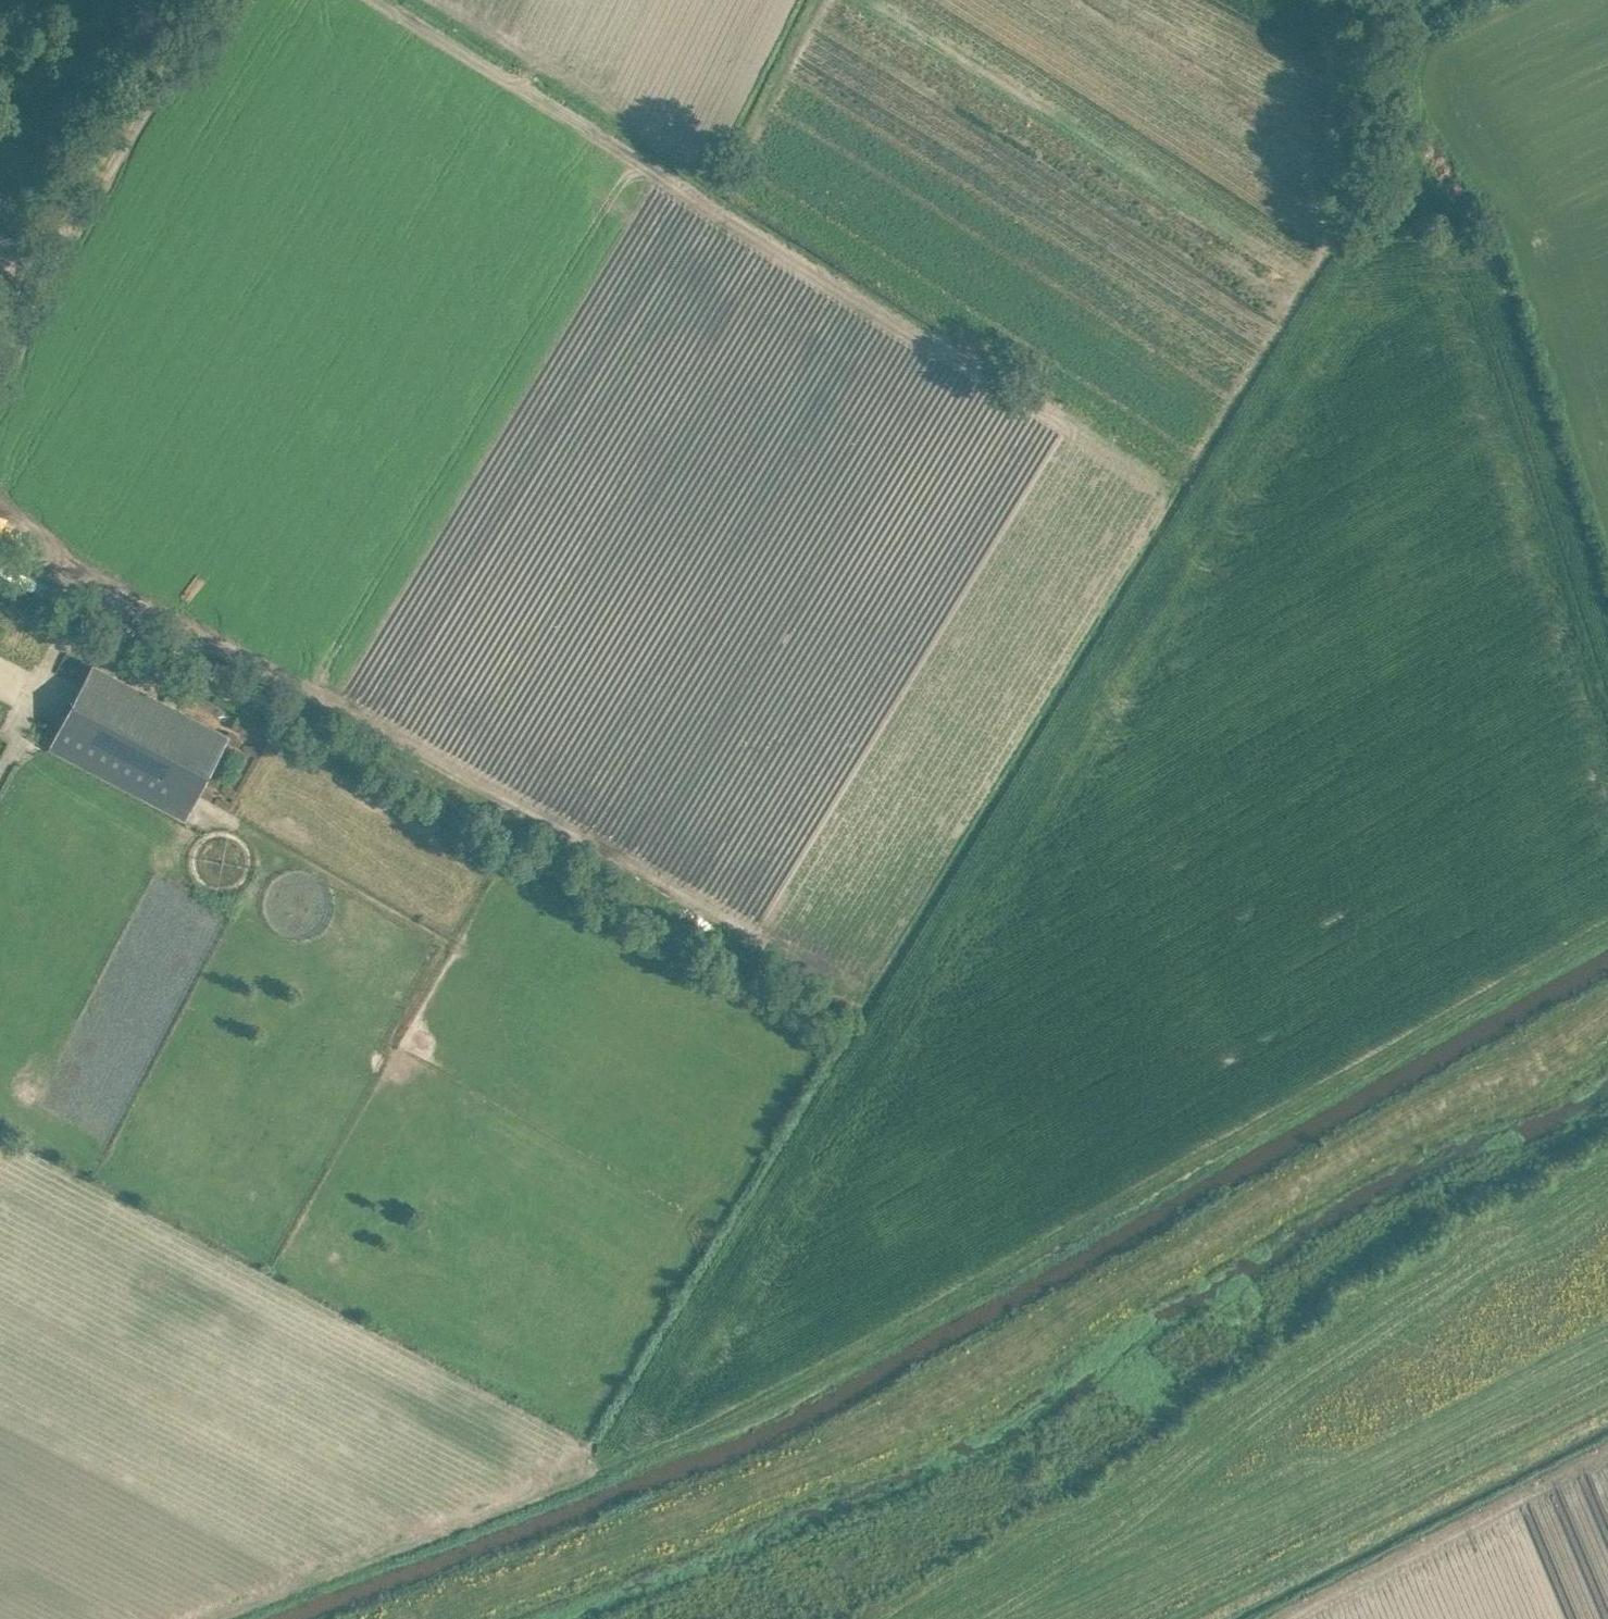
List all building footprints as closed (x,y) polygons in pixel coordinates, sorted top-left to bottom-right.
[(94,663),(49,749),(186,820),(230,735),(94,663)]
